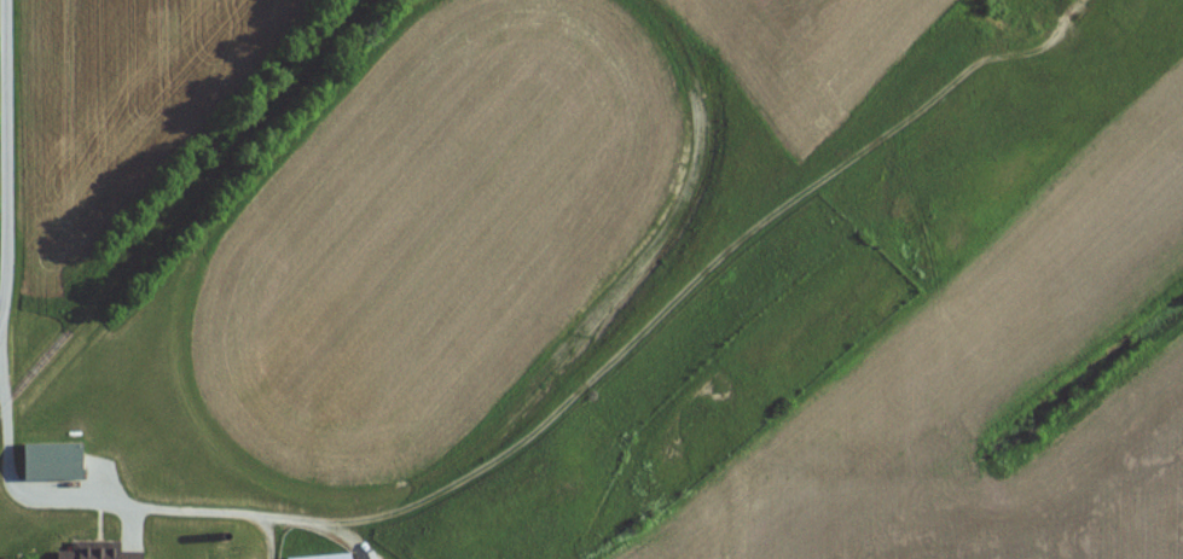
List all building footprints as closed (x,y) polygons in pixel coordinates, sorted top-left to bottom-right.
[(81,476),(81,441),(23,441),(24,477),(81,476)] [(121,555),(120,545),(60,552),(61,558),(145,558),(145,552),(121,555)] [(348,551),(349,558),(288,558),(288,557),(348,551)]
